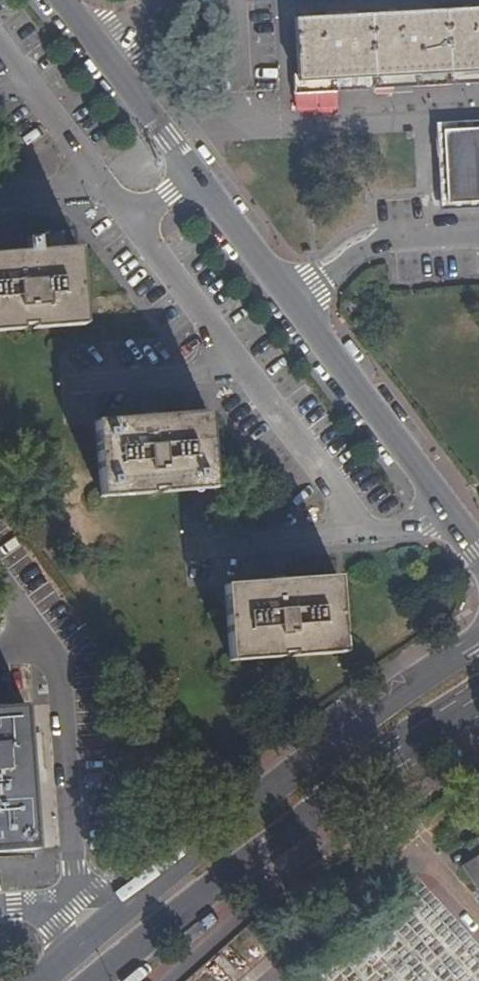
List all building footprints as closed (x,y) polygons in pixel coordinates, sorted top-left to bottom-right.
[(295,20),(297,76),(294,76),(295,90),(478,80),(478,9),(295,20)] [(445,131),(448,202),(478,201),(478,129),(445,131)] [(81,244),(0,249),(0,327),(22,326),(22,321),(35,320),(35,325),(86,320),(81,244)] [(217,488),(212,412),(98,420),(102,496),(154,493),(153,487),(166,486),(167,491),(217,488)] [(346,652),(340,576),(226,584),(230,660),(281,657),(281,652),(295,651),(295,656),(346,652)] [(23,707),(0,709),(0,852),(32,850),(23,707)] [(465,845),(473,857),(461,865),(478,892),(478,836),(465,845)]
